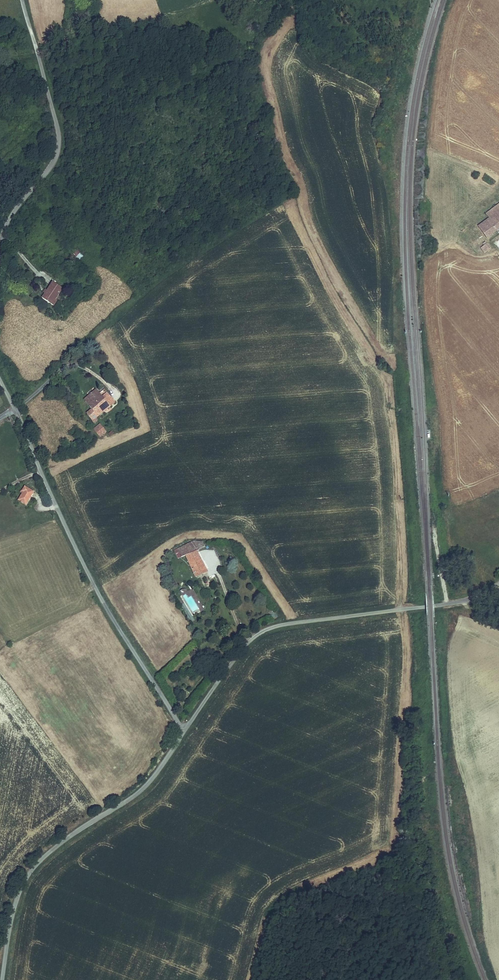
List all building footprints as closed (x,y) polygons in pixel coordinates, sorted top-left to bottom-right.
[(479,226),(488,239),(498,231),(498,207),(486,215),(487,217),(489,216),(490,219),(479,226)] [(490,247),(483,252),(487,257),(493,252),(490,247)] [(81,257),(78,254),(72,262),(75,265),(81,257)] [(44,299),(42,303),(54,310),(58,305),(55,303),(61,293),(52,286),(47,295),(44,299)] [(97,419),(111,407),(97,390),(84,401),(92,410),(88,413),(96,423),(98,422),(97,419)] [(107,432),(101,425),(96,429),(102,436),(107,432)] [(26,492),(22,500),(29,504),(36,491),(27,487),(25,491),(26,492)] [(194,543),(191,545),(195,553),(197,553),(205,549),(203,544),(194,543)] [(191,545),(177,551),(180,558),(184,556),(194,579),(206,573),(197,553),(195,553),(191,545)] [(185,595),(183,589),(175,594),(177,599),(185,595)]
